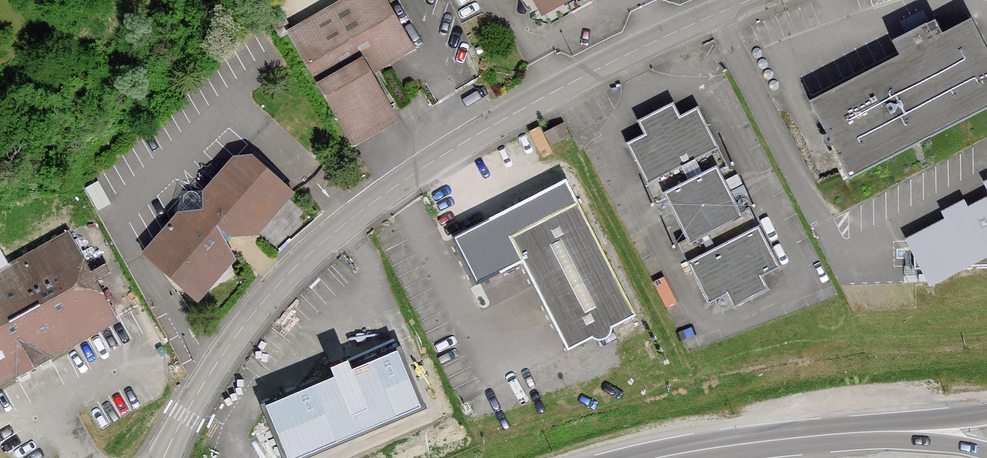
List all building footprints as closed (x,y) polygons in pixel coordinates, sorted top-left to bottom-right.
[(281,38),(290,33),(352,141),(395,117),(371,74),(413,49),(385,0),(348,0),(294,31),(280,6),(266,12),(281,38)] [(543,13),(567,0),(571,8),(584,0),(536,0),(543,13)] [(901,54),(808,102),(835,153),(829,156),(839,173),(844,170),(848,179),(986,107),(986,52),(970,18),(941,33),(934,19),(926,24),(923,19),(907,28),(909,32),(894,40),(900,52),(901,54)] [(643,118),(649,131),(631,140),(663,200),(671,195),(692,235),(683,240),(713,300),(731,291),(738,304),(773,286),(766,273),(784,264),(753,204),(744,209),(724,169),(733,164),(731,161),(703,104),(684,113),(678,101),(643,118)] [(188,277),(193,286),(228,266),(224,257),(231,253),(228,243),(243,225),(252,231),(279,201),(272,194),(279,187),(248,161),(242,168),(234,163),(206,193),(215,200),(195,222),(186,215),(165,239),(167,243),(158,247),(178,282),(188,277)] [(636,313),(575,198),(509,234),(510,237),(570,348),(636,313)] [(910,239),(912,244),(913,266),(923,267),(930,280),(959,264),(986,264),(986,200),(910,239)] [(0,273),(0,384),(18,374),(12,364),(21,359),(23,361),(24,361),(27,362),(28,361),(31,361),(32,359),(33,358),(34,356),(34,354),(34,353),(33,352),(43,347),(49,357),(74,343),(117,320),(70,234),(0,273)] [(18,374),(49,357),(43,347),(33,352),(34,353),(34,354),(34,356),(33,358),(32,359),(31,361),(28,361),(27,362),(24,361),(23,361),(21,359),(12,364),(18,374)] [(418,402),(396,350),(294,392),(264,405),(266,410),(273,427),(285,457),(418,402)]
